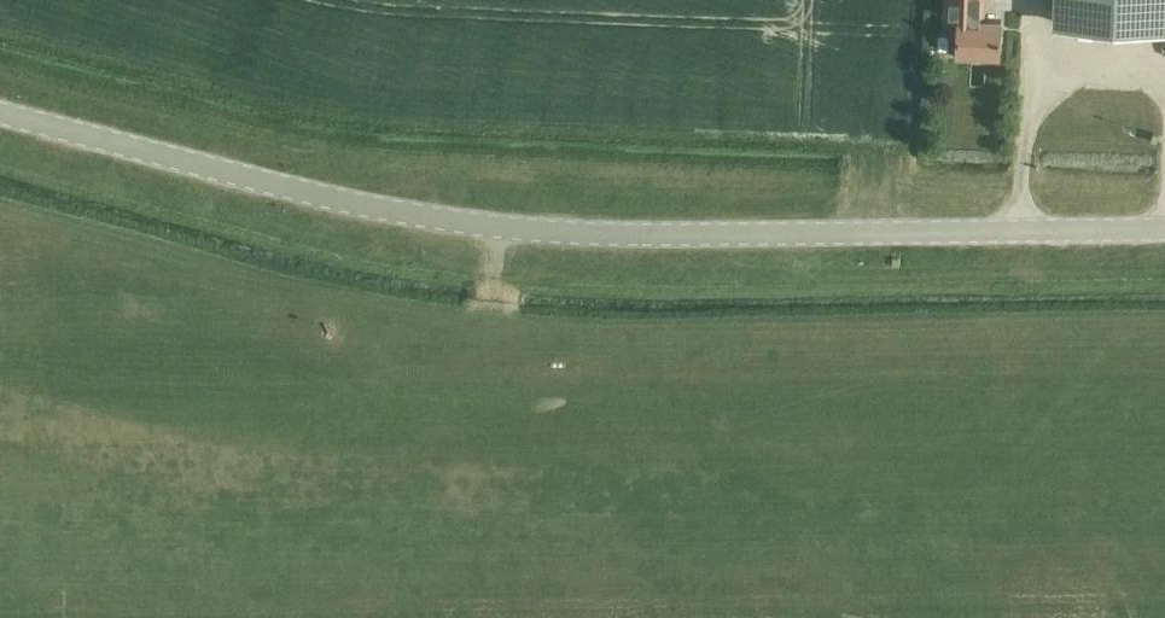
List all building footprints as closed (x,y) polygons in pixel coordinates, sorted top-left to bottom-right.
[(945,30),(958,31),(957,53),(1000,55),(1001,19),(980,18),(981,0),(946,0),(945,30)] [(1054,20),(1164,25),(1164,0),(1055,0),(1054,20)]
